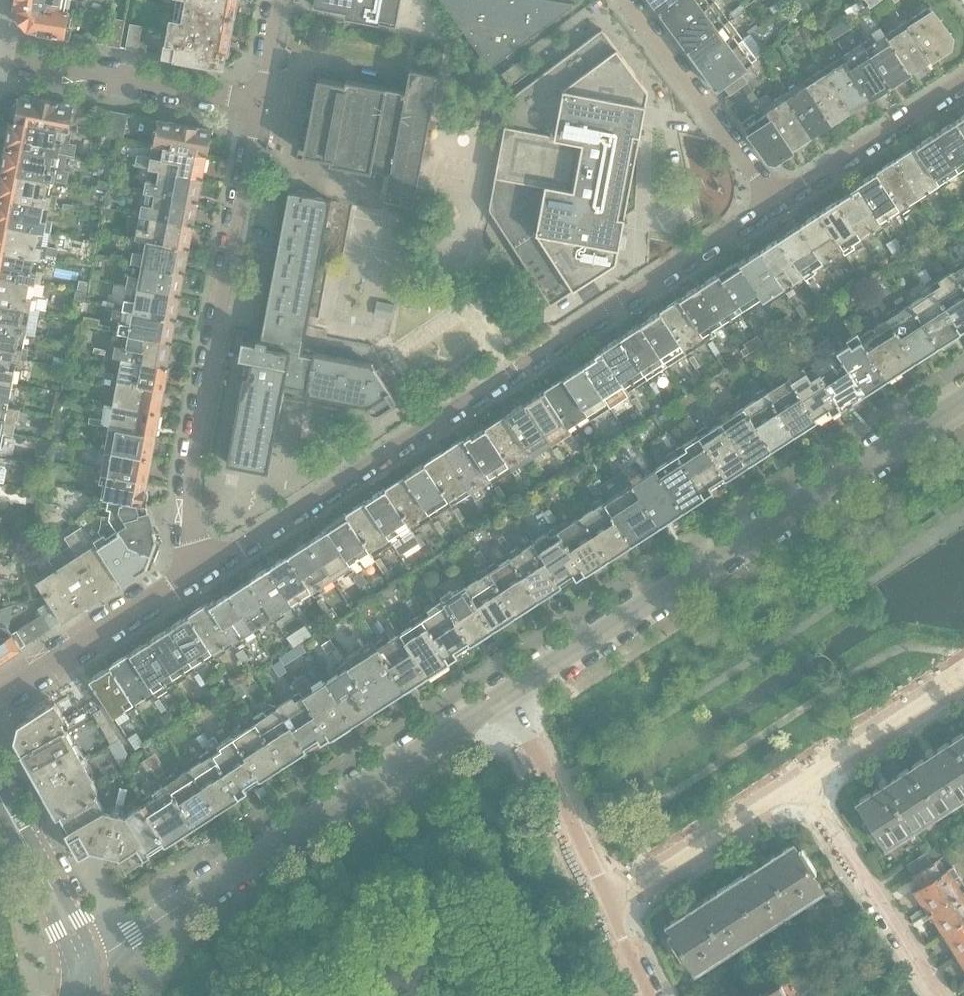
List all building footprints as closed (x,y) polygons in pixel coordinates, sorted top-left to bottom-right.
[(70,10),(70,9),(64,8),(24,0),(15,0),(14,10),(27,30),(68,37),(71,22),(67,21),(70,10)] [(233,0),(178,0),(177,7),(231,18),(231,16),(234,15),(235,8),(232,4),(233,0)] [(313,6),(346,12),(345,17),(360,20),(396,27),(397,22),(401,0),(314,0),(313,6)] [(570,8),(571,8),(571,7),(574,5),(575,5),(576,3),(553,0),(440,0),(490,67),(570,8)] [(677,0),(652,0),(659,9),(658,10),(660,13),(661,12),(677,0)] [(716,0),(677,0),(661,12),(662,13),(663,17),(667,22),(670,24),(675,31),(716,0)] [(689,50),(731,20),(716,0),(675,31),(676,32),(677,36),(681,41),(684,43),(689,50)] [(850,16),(862,9),(857,2),(846,10),(850,16)] [(875,3),(869,6),(873,12),(879,9),(875,3)] [(734,17),(745,8),(742,4),(731,12),(734,17)] [(231,28),(233,22),(231,19),(231,18),(177,7),(174,20),(170,19),(168,31),(225,41),(227,31),(231,28)] [(952,38),(929,7),(907,21),(931,58),(932,58),(932,59),(950,47),(952,38)] [(120,47),(126,20),(112,17),(107,45),(120,47)] [(704,69),(744,38),(731,20),(689,50),(690,51),(691,55),(695,60),(698,61),(704,69)] [(931,58),(907,21),(885,35),(910,72),(919,66),(922,65),(927,62),(929,59),(931,58)] [(140,40),(141,33),(142,26),(131,24),(126,48),(146,52),(147,46),(144,41),(140,40)] [(812,35),(805,25),(799,29),(806,39),(812,35)] [(501,147),(489,209),(550,305),(616,263),(632,176),(648,91),(615,47),(602,29),(510,98),(501,147)] [(910,72),(885,35),(882,30),(862,42),(890,85),(897,80),(900,80),(905,76),(907,73),(910,72)] [(224,51),(225,41),(168,31),(163,55),(222,66),(225,51),(224,51)] [(749,64),(758,57),(764,53),(749,33),(744,38),(704,69),(704,70),(705,74),(709,79),(712,80),(717,87),(715,87),(716,89),(722,84),(749,64)] [(890,85),(862,42),(842,55),(870,97),(877,93),(880,92),(886,89),(887,86),(890,85)] [(794,52),(788,43),(782,46),(788,55),(794,52)] [(870,97),(842,55),(823,68),(850,110),(857,106),(861,105),(866,102),(868,99),(870,97)] [(747,83),(757,76),(749,64),(722,84),(730,94),(746,82),(747,83)] [(850,110),(823,68),(803,81),(830,123),(838,118),(841,118),(846,115),(848,112),(850,110)] [(414,204),(438,74),(410,69),(406,91),(386,88),(386,87),(346,80),(346,84),(318,78),(317,86),(318,87),(313,111),(312,111),(310,121),(311,121),(307,145),(306,145),(304,153),(331,158),(331,162),(370,170),(371,169),(389,172),(384,198),(414,204)] [(785,87),(778,76),(774,79),(781,90),(785,87)] [(830,123),(803,81),(783,94),(811,136),(818,131),(821,131),(826,128),(828,125),(830,123)] [(791,149),(757,99),(752,91),(747,94),(752,103),(749,104),(754,113),(741,122),(769,160),(775,161),(791,150),(791,149)] [(69,130),(74,104),(19,93),(18,102),(13,105),(12,113),(15,117),(14,120),(59,128),(69,130)] [(811,136),(783,94),(771,102),(766,94),(757,99),(791,149),(791,148),(798,144),(801,144),(806,140),(808,138),(811,136)] [(111,138),(116,112),(104,109),(99,135),(111,138)] [(123,140),(128,114),(116,112),(111,138),(123,140)] [(954,121),(963,137),(963,115),(954,121)] [(56,141),(59,128),(14,120),(14,123),(10,123),(7,138),(11,138),(10,144),(6,143),(6,145),(54,154),(63,155),(65,143),(56,141)] [(208,156),(212,130),(158,120),(154,146),(159,147),(206,156),(208,156)] [(954,121),(935,134),(959,171),(961,175),(963,173),(963,137),(954,121)] [(93,134),(94,129),(78,126),(77,131),(93,134)] [(959,171),(935,134),(915,147),(939,184),(942,187),(952,181),(949,177),(959,171)] [(52,165),(54,154),(6,145),(1,170),(49,179),(58,180),(61,167),(52,165)] [(202,178),(206,156),(159,147),(157,158),(137,155),(134,166),(154,170),(154,169),(202,178)] [(939,184),(915,147),(895,159),(920,197),(922,200),(932,194),(929,190),(939,184)] [(920,197),(895,159),(876,172),(900,210),(902,213),(912,207),(910,203),(920,197)] [(197,201),(202,178),(154,169),(154,170),(152,180),(145,179),(143,191),(150,192),(197,201)] [(49,179),(1,170),(0,176),(0,197),(45,205),(44,206),(54,207),(56,193),(47,191),(49,179)] [(900,210),(876,172),(855,185),(856,186),(885,229),(885,228),(883,225),(892,219),(890,216),(900,210)] [(885,229),(856,186),(850,190),(852,192),(838,200),(852,221),(862,237),(872,231),(875,235),(885,229)] [(956,200),(949,189),(944,192),(952,203),(956,200)] [(193,224),(197,201),(150,192),(148,203),(141,202),(139,214),(150,217),(193,224)] [(268,470),(283,388),(295,390),(295,387),(307,389),(305,394),(368,406),(368,407),(368,410),(369,413),(371,415),(374,417),(377,417),(380,415),(398,404),(372,363),(313,352),(313,354),(302,351),(331,200),(289,192),(261,338),(257,338),(256,343),(242,340),(238,360),(252,362),(250,374),(245,373),(244,376),(227,463),(268,470)] [(44,206),(45,205),(0,197),(0,223),(51,231),(53,220),(42,218),(44,206)] [(862,237),(852,221),(838,200),(818,213),(843,250),(845,254),(855,248),(853,244),(862,237)] [(936,213),(929,202),(925,204),(932,216),(936,213)] [(78,211),(79,206),(63,203),(62,209),(78,211)] [(843,250),(818,213),(799,225),(823,263),(825,267),(835,260),(833,256),(843,250)] [(917,226),(913,220),(909,214),(905,217),(912,229),(917,226)] [(189,248),(193,224),(150,217),(148,229),(138,227),(135,238),(146,241),(146,240),(189,248)] [(50,233),(51,231),(0,223),(0,249),(40,256),(40,258),(45,258),(46,257),(54,258),(54,259),(56,259),(58,248),(48,245),(50,233)] [(823,263),(799,225),(779,238),(803,275),(806,279),(816,273),(813,269),(823,263)] [(97,241),(98,232),(87,230),(85,240),(97,241)] [(906,253),(896,237),(892,240),(902,255),(906,253)] [(793,282),(803,275),(779,238),(760,251),(783,288),(788,295),(793,294),(790,289),(796,286),(793,282)] [(184,271),(189,248),(146,240),(146,241),(144,252),(133,250),(131,262),(142,264),(142,263),(184,271)] [(902,255),(892,240),(886,244),(896,259),(902,255)] [(40,258),(40,256),(0,249),(0,276),(35,282),(35,283),(41,284),(41,283),(61,286),(62,282),(50,280),(51,274),(37,270),(40,258)] [(783,288),(760,251),(746,260),(745,258),(739,261),(765,303),(767,305),(777,298),(774,294),(783,288)] [(954,261),(947,251),(943,254),(950,264),(954,261)] [(765,303),(739,261),(739,260),(719,273),(742,311),(745,314),(754,308),(755,310),(765,303)] [(963,261),(952,268),(953,270),(963,287),(963,263),(963,261)] [(180,295),(184,271),(142,263),(142,264),(139,276),(129,274),(127,286),(137,288),(138,287),(180,295)] [(856,269),(855,270),(862,281),(863,280),(871,276),(864,264),(856,269)] [(933,278),(926,268),(922,271),(929,281),(933,278)] [(953,270),(931,285),(961,331),(961,330),(963,328),(963,287),(953,270)] [(929,281),(922,271),(918,274),(925,284),(929,281)] [(742,311),(719,273),(699,286),(723,323),(725,327),(735,321),(733,317),(742,311)] [(35,283),(35,282),(0,276),(0,302),(40,310),(46,311),(48,299),(33,296),(35,283)] [(846,278),(838,283),(843,292),(852,287),(846,278)] [(961,331),(931,285),(921,292),(923,296),(911,303),(938,346),(960,332),(960,331),(961,331)] [(723,323),(699,286),(679,299),(706,340),(716,333),(713,329),(723,323)] [(175,318),(180,295),(138,287),(137,288),(135,299),(124,297),(122,309),(133,311),(175,318)] [(809,317),(793,293),(793,294),(788,295),(804,320),(809,317)] [(887,307),(880,297),(876,300),(883,310),(887,307)] [(706,340),(679,299),(660,311),(687,353),(707,341),(706,340)] [(377,301),(374,315),(392,319),(395,305),(377,301)] [(40,310),(0,302),(0,328),(26,333),(36,335),(40,310)] [(938,346),(911,303),(899,311),(896,308),(886,315),(888,318),(915,361),(938,346)] [(171,342),(175,318),(133,311),(131,323),(120,321),(118,333),(128,335),(129,334),(171,342)] [(687,353),(660,311),(640,324),(668,366),(687,353)] [(760,328),(752,316),(748,319),(755,330),(760,328)] [(99,324),(100,320),(84,317),(83,326),(110,331),(111,326),(99,324)] [(855,328),(848,318),(844,321),(851,331),(855,328)] [(915,361),(888,318),(874,327),(874,328),(860,337),(887,379),(915,361)] [(668,366),(640,324),(620,337),(647,379),(668,366)] [(26,333),(0,328),(0,354),(18,358),(26,359),(27,360),(29,348),(23,347),(26,333)] [(739,340),(732,328),(728,331),(735,343),(739,340)] [(887,379),(860,337),(858,333),(847,340),(849,343),(837,351),(864,393),(887,379)] [(167,364),(171,342),(129,334),(128,335),(126,347),(115,345),(113,356),(122,358),(122,357),(167,364)] [(647,379),(620,337),(600,349),(601,350),(628,391),(647,379)] [(720,352),(713,341),(709,344),(716,355),(720,352)] [(814,356),(807,345),(803,348),(810,359),(814,356)] [(630,394),(628,391),(601,350),(595,354),(596,356),(583,365),(610,407),(630,394)] [(864,393),(837,351),(825,359),(822,355),(811,362),(840,407),(840,408),(841,407),(842,408),(864,393)] [(18,358),(0,354),(0,380),(13,383),(18,358)] [(700,366),(694,355),(689,358),(696,369),(700,366)] [(164,389),(168,366),(168,365),(167,364),(122,357),(122,358),(118,380),(164,389)] [(840,407),(811,362),(789,377),(788,377),(816,420),(831,411),(832,413),(840,407)] [(610,407),(583,365),(563,377),(591,420),(610,407)] [(113,380),(114,373),(98,370),(97,377),(113,380)] [(816,420),(788,377),(789,377),(786,373),(776,380),(779,384),(767,392),(793,435),(816,420)] [(591,420),(563,377),(544,390),(571,432),(591,420)] [(13,383),(0,380),(0,406),(8,407),(13,383)] [(160,412),(164,389),(118,380),(113,403),(160,412)] [(661,392),(654,381),(650,384),(657,394),(661,392)] [(692,389),(686,381),(680,385),(686,393),(692,389)] [(793,435),(767,392),(764,388),(753,395),(756,399),(744,407),(771,449),(793,435)] [(571,432),(544,390),(524,403),(552,445),(571,432)] [(644,407),(637,397),(633,399),(640,409),(644,407)] [(719,411),(713,400),(709,402),(715,413),(719,411)] [(155,435),(160,412),(113,403),(109,427),(155,435)] [(552,445),(524,403),(505,415),(530,459),(541,473),(545,470),(540,463),(546,459),(541,452),(552,445)] [(20,410),(8,407),(0,406),(0,431),(3,432),(14,433),(16,420),(18,420),(20,410)] [(771,449),(744,407),(731,415),(729,411),(718,418),(721,422),(748,464),(771,449)] [(530,459),(505,415),(485,428),(512,470),(530,459)] [(696,426),(690,415),(686,418),(692,428),(696,426)] [(63,431),(65,418),(57,417),(54,430),(63,431)] [(604,432),(597,422),(593,425),(599,435),(604,432)] [(748,464),(721,422),(709,430),(706,425),(695,432),(697,435),(725,479),(748,464)] [(151,458),(155,435),(109,427),(105,449),(151,458)] [(512,470),(485,428),(472,436),(471,435),(464,439),(491,480),(493,483),(512,470)] [(676,443),(670,433),(666,435),(673,446),(676,443)] [(585,444),(578,434),(574,437),(581,447),(585,444)] [(673,446),(666,435),(662,437),(668,448),(673,446)] [(725,479),(697,435),(683,444),(683,445),(676,450),(705,494),(713,489),(712,487),(725,479)] [(491,480),(464,439),(464,438),(444,450),(472,492),(475,497),(473,498),(475,501),(479,498),(484,494),(480,487),(491,480)] [(617,458),(609,444),(608,444),(603,447),(612,461),(617,458)] [(565,458),(558,447),(554,450),(561,460),(565,458)] [(147,481),(151,458),(105,449),(101,472),(147,481)] [(472,492),(444,450),(424,463),(452,505),(472,492)] [(705,495),(705,494),(676,450),(665,457),(668,460),(656,468),(682,510),(705,495)] [(629,471),(620,458),(617,461),(625,474),(626,473),(629,471)] [(94,471),(95,465),(81,463),(80,469),(94,471)] [(452,505),(424,463),(405,476),(432,518),(452,505)] [(682,510),(656,468),(643,476),(636,467),(629,471),(626,473),(632,483),(659,525),(682,510)] [(145,489),(147,481),(101,472),(99,482),(103,483),(101,497),(108,499),(147,504),(149,494),(145,489)] [(526,483),(519,472),(515,475),(521,486),(526,483)] [(432,518),(405,476),(385,488),(412,531),(432,518)] [(599,493),(592,483),(588,485),(594,496),(599,493)] [(659,525),(632,483),(604,501),(631,544),(659,525)] [(506,496),(499,485),(495,488),(502,498),(506,496)] [(412,531),(385,488),(365,501),(393,544),(412,531)] [(13,509),(14,506),(9,505),(10,504),(0,502),(1,499),(0,498),(0,507),(13,509)] [(493,518),(484,505),(479,498),(475,501),(480,508),(489,521),(493,518)] [(631,544),(604,501),(601,498),(591,504),(593,508),(581,516),(608,558),(631,544)] [(153,529),(147,505),(147,504),(108,499),(106,508),(101,514),(118,527),(126,522),(127,524),(132,521),(133,525),(136,523),(140,533),(153,529)] [(393,544),(365,501),(346,514),(373,556),(393,544)] [(158,548),(153,529),(140,533),(136,523),(133,525),(132,521),(127,524),(126,522),(118,527),(101,514),(94,503),(81,515),(123,581),(153,561),(158,548)] [(465,518),(459,508),(454,510),(461,521),(465,518)] [(557,519),(550,509),(547,511),(553,521),(557,519)] [(373,556),(346,514),(325,527),(326,528),(354,569),(373,556)] [(123,581),(81,515),(75,520),(81,527),(76,530),(68,518),(57,526),(70,545),(101,595),(123,581)] [(608,558),(581,516),(569,524),(566,520),(555,527),(584,572),(585,573),(586,572),(586,573),(608,558)] [(445,530),(439,520),(434,523),(441,533),(445,530)] [(584,572),(555,527),(532,542),(533,543),(561,585),(575,576),(576,577),(584,572)] [(354,569),(326,528),(321,531),(322,533),(308,542),(332,579),(342,573),(345,577),(355,570),(354,569)] [(426,543),(419,533),(415,536),(422,546),(426,543)] [(511,546),(503,535),(499,538),(505,549),(511,546)] [(332,579),(308,542),(289,554),(313,592),(315,595),(325,589),(322,585),(332,579)] [(538,599),(561,585),(533,543),(522,550),(519,546),(508,553),(511,557),(538,599)] [(70,545),(50,558),(57,568),(82,608),(101,595),(70,545)] [(487,561),(480,551),(477,553),(483,563),(487,561)] [(313,592),(289,554),(269,567),(293,605),(295,608),(305,602),(303,598),(313,592)] [(538,599),(511,557),(499,565),(496,561),(486,568),(515,614),(538,599)] [(388,570),(380,558),(376,561),(384,573),(388,570)] [(293,605),(269,567),(249,580),(273,617),(276,621),(285,614),(283,611),(293,605)] [(82,608),(57,568),(36,582),(49,601),(61,621),(82,608)] [(515,614),(486,568),(477,574),(479,578),(466,586),(493,628),(515,614)] [(368,583),(361,573),(358,575),(364,586),(368,583)] [(364,586),(358,575),(354,578),(361,588),(364,586)] [(10,579),(1,578),(0,579),(0,584),(11,586),(15,585),(10,579)] [(273,617),(249,580),(230,592),(253,630),(256,634),(266,627),(263,624),(273,617)] [(493,628),(466,586),(453,595),(451,591),(440,597),(442,600),(471,643),(493,628)] [(253,630),(230,592),(216,601),(215,599),(209,603),(208,602),(207,603),(234,643),(236,647),(246,640),(244,636),(253,630)] [(421,607),(414,597),(411,600),(417,610),(421,607)] [(340,618),(332,607),(329,609),(322,598),(317,601),(325,612),(332,623),(340,618)] [(417,610),(411,600),(407,602),(413,612),(417,610)] [(442,600),(428,609),(428,610),(420,615),(449,661),(450,660),(450,659),(457,654),(456,652),(471,643),(442,600)] [(234,643),(207,603),(188,615),(215,656),(216,658),(227,651),(225,649),(234,643)] [(309,621),(302,611),(298,614),(305,624),(309,621)] [(51,628),(42,614),(13,633),(11,636),(0,634),(0,660),(51,628)] [(215,656),(188,615),(169,628),(195,669),(196,671),(207,664),(206,662),(215,656)] [(449,661),(420,615),(412,621),(413,624),(400,633),(427,675),(449,661)] [(374,633),(366,620),(361,623),(367,634),(368,633),(369,635),(374,643),(382,638),(377,631),(374,633)] [(11,636),(13,633),(8,626),(0,624),(0,634),(11,636)] [(289,634),(283,624),(278,626),(285,637),(289,634)] [(195,669),(169,628),(149,640),(175,681),(177,683),(188,676),(186,674),(195,669)] [(427,675),(400,633),(377,648),(404,690),(427,675)] [(175,681),(149,640),(129,653),(156,694),(157,696),(168,689),(167,687),(175,681)] [(404,690),(377,648),(376,648),(371,641),(359,649),(343,659),(345,663),(375,708),(404,690)] [(343,657),(337,647),(332,650),(339,660),(343,657)] [(250,659),(244,649),(240,651),(246,661),(250,659)] [(246,661),(240,651),(236,654),(242,664),(246,661)] [(156,694),(129,653),(110,666),(134,703),(144,697),(146,700),(156,694)] [(227,673),(220,662),(216,665),(223,675),(227,673)] [(375,708),(345,663),(337,668),(339,672),(326,680),(353,723),(375,708)] [(134,703),(110,666),(90,679),(114,716),(125,709),(127,713),(133,709),(136,713),(139,711),(134,703)] [(206,684),(199,673),(194,676),(201,687),(206,684)] [(353,723),(326,680),(314,689),(311,685),(301,691),(329,737),(330,738),(353,723)] [(187,696),(180,685),(176,688),(182,699),(187,696)] [(329,737),(301,691),(279,705),(306,750),(320,740),(321,742),(329,737)] [(166,709),(160,699),(156,702),(162,712),(166,709)] [(66,729),(70,726),(55,701),(18,725),(14,740),(16,743),(15,744),(21,754),(20,754),(66,729)] [(306,750),(279,705),(277,707),(278,708),(256,722),(284,764),(306,750)] [(175,722),(168,712),(161,717),(169,727),(175,722)] [(284,764),(256,722),(245,730),(242,726),(231,733),(233,735),(262,778),(284,764)] [(83,759),(67,731),(66,729),(20,754),(37,784),(83,759)] [(233,735),(219,744),(214,737),(209,740),(204,733),(200,735),(207,746),(210,750),(239,795),(247,790),(246,788),(262,778),(233,735)] [(951,741),(963,761),(963,733),(951,741)] [(207,746),(200,735),(197,737),(203,748),(207,746)] [(951,741),(910,768),(937,810),(963,793),(963,761),(951,741)] [(240,795),(239,795),(210,750),(200,757),(202,760),(190,768),(216,811),(239,796),(240,795)] [(165,772),(159,763),(161,762),(155,754),(150,758),(161,775),(165,772)] [(161,775),(150,758),(145,762),(150,769),(151,768),(158,777),(161,775)] [(98,790),(92,778),(92,775),(83,759),(37,784),(56,817),(57,817),(96,794),(98,790)] [(216,811),(190,768),(177,777),(175,773),(165,780),(167,783),(195,825),(216,811)] [(911,827),(937,810),(910,768),(857,802),(867,818),(864,820),(874,836),(877,834),(886,847),(913,831),(911,827)] [(195,825),(167,783),(153,793),(153,794),(144,800),(144,803),(140,805),(165,844),(195,825)] [(122,809),(128,790),(120,788),(114,807),(122,809)] [(106,851),(115,811),(104,808),(96,794),(57,817),(79,856),(92,849),(91,848),(92,848),(106,851)] [(165,844),(140,805),(137,801),(134,800),(126,805),(125,811),(128,812),(128,813),(127,814),(115,811),(106,851),(119,855),(120,855),(119,856),(126,868),(150,853),(165,844)] [(760,930),(823,889),(813,874),(816,871),(807,857),(803,859),(798,852),(793,843),(743,876),(742,875),(730,883),(760,930)] [(915,874),(933,862),(927,852),(908,864),(915,874)] [(963,890),(963,881),(953,866),(950,868),(942,857),(933,862),(915,874),(913,876),(920,887),(915,890),(929,911),(928,912),(929,913),(963,890)] [(696,971),(760,930),(730,883),(717,891),(718,892),(667,924),(672,932),(671,933),(676,941),(673,944),(682,958),(686,956),(696,971)] [(929,913),(931,912),(944,932),(963,920),(963,890),(929,913)] [(573,917),(579,930),(588,926),(581,913),(573,917)] [(963,952),(963,920),(944,932),(959,955),(963,952)] [(779,982),(754,995),(786,995),(779,982)]
